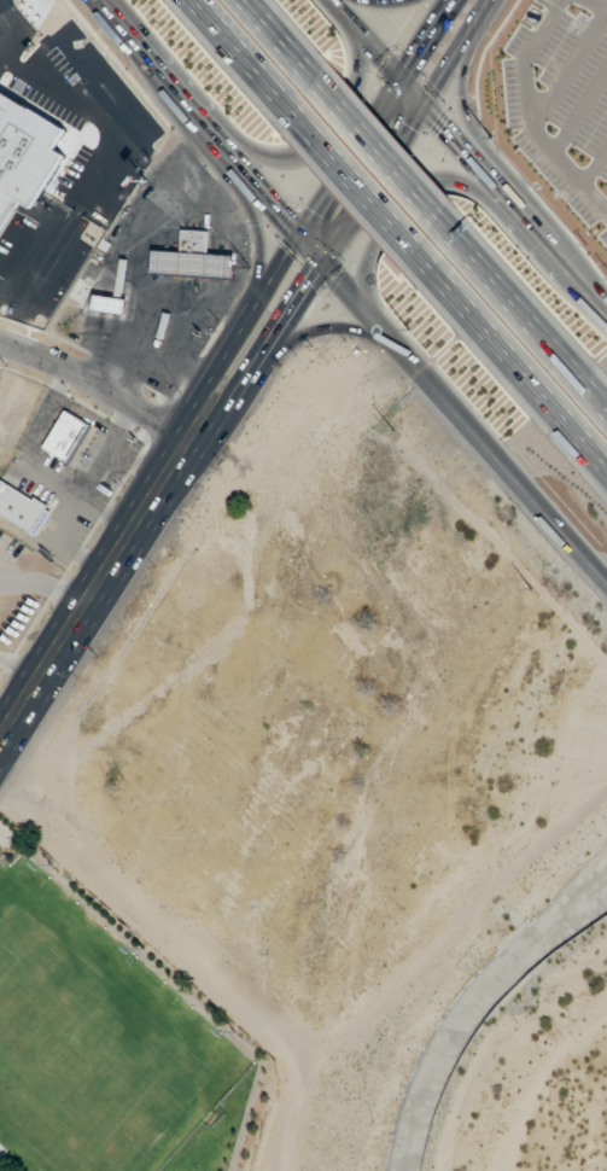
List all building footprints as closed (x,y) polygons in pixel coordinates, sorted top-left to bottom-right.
[(0,97),(0,161),(87,221),(122,168),(86,144),(81,152),(0,97)] [(183,234),(210,235),(209,263),(182,261),(183,234)] [(234,278),(235,255),(156,250),(154,274),(234,278)] [(129,313),(129,298),(101,298),(101,313),(129,313)] [(42,448),(70,462),(92,424),(65,408),(42,448)] [(52,508),(2,477),(0,480),(0,514),(34,536),(52,508)]
